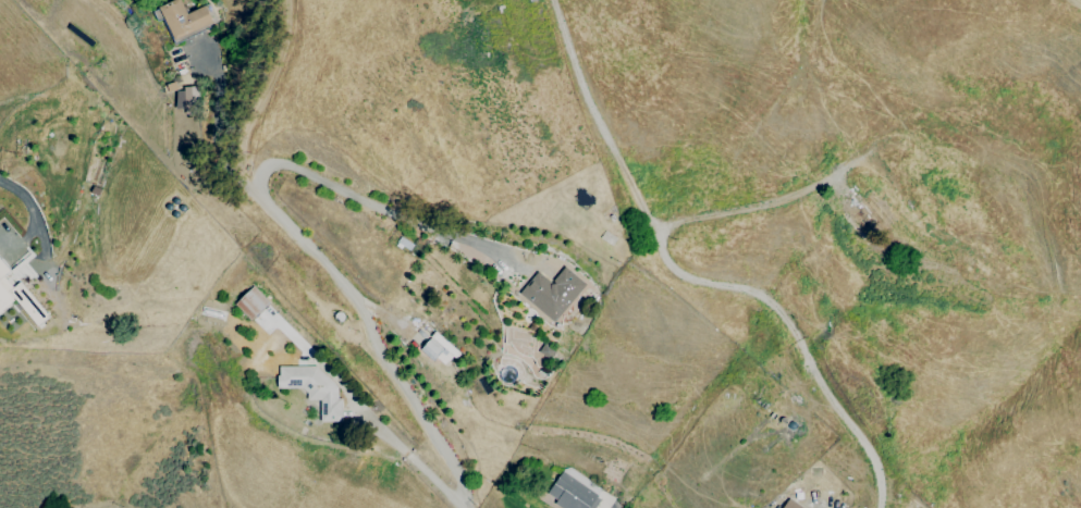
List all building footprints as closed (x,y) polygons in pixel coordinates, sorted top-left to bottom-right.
[(212,23),(203,5),(186,13),(179,0),(172,0),(151,10),(157,21),(162,19),(173,42),(212,23)] [(197,87),(174,88),(175,109),(198,108),(197,87)] [(18,293),(16,292),(22,285),(11,275),(14,272),(0,260),(0,313),(18,293)] [(584,283),(563,267),(551,282),(536,271),(519,294),(555,322),(584,283)] [(249,320),(268,302),(252,286),(233,304),(249,320)] [(20,306),(36,324),(41,320),(26,301),(20,306)] [(444,347),(447,350),(450,346),(434,332),(419,349),(432,361),(444,347)] [(538,352),(549,358),(554,350),(542,343),(538,352)] [(340,421),(340,397),(336,397),(336,378),(318,378),(318,366),(277,366),(277,388),(306,388),(306,400),(319,400),(319,421),(340,421)] [(590,506),(597,493),(558,472),(546,494),(556,499),(553,505),(559,507),(593,507),(590,506)] [(570,478),(595,492),(598,486),(573,472),(570,478)] [(787,498),(781,507),(802,507),(787,498)]
